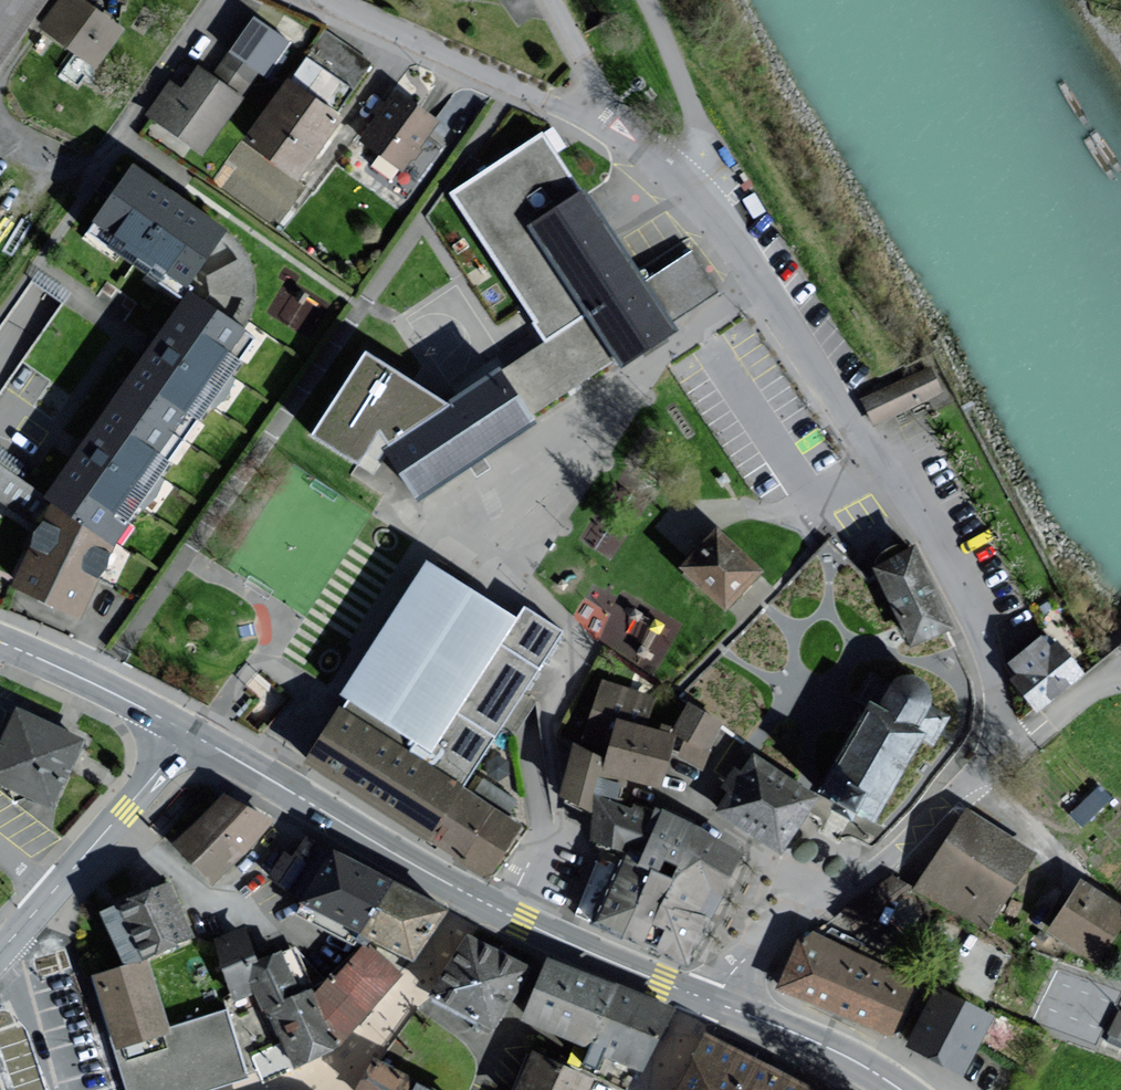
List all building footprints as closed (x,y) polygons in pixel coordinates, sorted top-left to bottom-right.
[(45,0),(0,0),(0,65),(45,0)] [(85,0),(59,0),(40,26),(97,67),(125,29),(85,0)] [(292,44),(254,18),(230,53),(268,79),(292,44)] [(372,68),(324,35),(289,84),(285,81),(243,139),(300,179),(341,121),(336,118),(372,68)] [(246,98),(200,67),(183,91),(172,83),(148,118),(206,157),(246,98)] [(438,124),(394,92),(359,140),(404,172),(438,124)] [(586,318),(526,227),(582,190),(545,134),(454,194),(538,321),(536,323),(549,343),(586,318)] [(231,229),(133,163),(89,227),(188,292),(231,229)] [(687,248),(641,279),(582,190),(526,227),(586,318),(549,343),(502,373),(498,368),(443,405),(365,354),(309,439),(356,470),(378,436),(387,442),(379,447),(416,502),(477,461),(533,425),(528,419),(615,362),(621,371),(675,335),(670,327),(719,296),(687,248)] [(77,452),(46,497),(52,502),(117,547),(260,342),(188,292),(151,346),(77,452)] [(929,371),(860,401),(871,425),(940,395),(929,371)] [(81,620),(117,547),(52,502),(12,590),(81,620)] [(762,570),(717,529),(683,566),(727,607),(762,570)] [(952,626),(916,548),(875,566),(912,644),(952,626)] [(524,607),(517,618),(425,560),(340,695),(349,701),(343,710),(339,707),(323,732),(304,762),(490,879),(522,828),(505,817),(463,791),(563,632),(524,607)] [(1051,646),(1043,637),(1011,662),(1020,673),(1013,679),(1038,709),(1083,673),(1057,641),(1051,646)] [(871,671),(855,699),(867,706),(818,790),(836,801),(831,809),(852,821),(857,812),(875,822),(925,739),(933,744),(950,716),(932,706),(933,698),(932,690),(929,683),(924,678),(914,674),(905,674),(897,677),(891,682),(871,671)] [(599,683),(580,745),(608,753),(618,720),(648,729),(657,700),(599,683)] [(723,723),(688,706),(673,735),(686,741),(677,758),(704,772),(712,757),(707,754),(723,723)] [(17,708),(0,745),(0,782),(53,807),(85,740),(17,708)] [(618,720),(608,753),(607,759),(603,770),(659,787),(674,737),(648,729),(618,720)] [(602,776),(603,770),(607,759),(575,749),(562,795),(593,804),(596,795),(602,776)] [(818,797),(755,755),(742,773),(735,768),(723,786),(731,791),(719,809),(781,851),(818,797)] [(478,774),(470,790),(508,808),(516,792),(478,774)] [(615,801),(621,782),(602,776),(596,795),(615,801)] [(628,854),(632,845),(644,850),(660,815),(615,801),(596,795),(593,804),(593,837),(620,850),(628,854)] [(271,821),(225,797),(178,844),(196,861),(213,877),(242,849),(271,821)] [(1035,853),(969,811),(921,885),(987,927),(1035,853)] [(669,819),(660,815),(644,850),(638,863),(654,870),(674,879),(698,864),(726,878),(739,851),(669,819)] [(272,878),(304,897),(331,851),(308,838),(295,859),(286,854),(272,878)] [(596,925),(623,937),(654,870),(638,863),(644,850),(632,845),(628,854),(622,868),(596,925)] [(304,897),(302,900),(359,933),(389,881),(333,848),(331,851),(304,897)] [(698,864),(674,879),(644,946),(686,966),(700,937),(718,897),(726,878),(698,864)] [(654,870),(623,937),(644,946),(674,879),(654,870)] [(910,887),(892,878),(841,916),(852,930),(910,887)] [(389,881),(359,933),(415,960),(447,910),(389,881)] [(1082,883),(1052,931),(1098,961),(1120,925),(1120,907),(1082,883)] [(169,884),(104,912),(126,962),(190,935),(169,884)] [(295,1070),(302,1066),(337,1050),(313,998),(291,951),(261,966),(256,953),(246,927),(214,938),(234,1004),(253,995),(262,1014),(267,1012),(295,1070)] [(827,940),(811,933),(801,939),(781,986),(892,1033),(914,980),(882,967),(861,958),(857,956),(862,944),(831,930),(827,940)] [(532,969),(469,935),(430,997),(494,1028),(532,969)] [(330,978),(313,998),(337,1050),(400,976),(366,947),(335,983),(330,978)] [(95,977),(117,1048),(169,1032),(147,961),(95,977)] [(524,1019),(589,1045),(595,1033),(617,987),(550,961),(524,1019)] [(642,1069),(674,1010),(617,987),(595,1033),(612,1041),(606,1054),(642,1069)] [(993,1015),(938,988),(910,1045),(965,1072),(993,1015)] [(1118,1014),(1107,1039),(1120,1045),(1120,1015),(1118,1014)] [(169,1032),(117,1048),(130,1089),(204,1089),(245,1077),(225,1015),(169,1032)] [(706,1036),(678,1089),(812,1089),(765,1066),(706,1036)] [(532,1055),(518,1089),(588,1089),(592,1080),(532,1055)] [(377,1060),(359,1089),(430,1089),(377,1060)]
